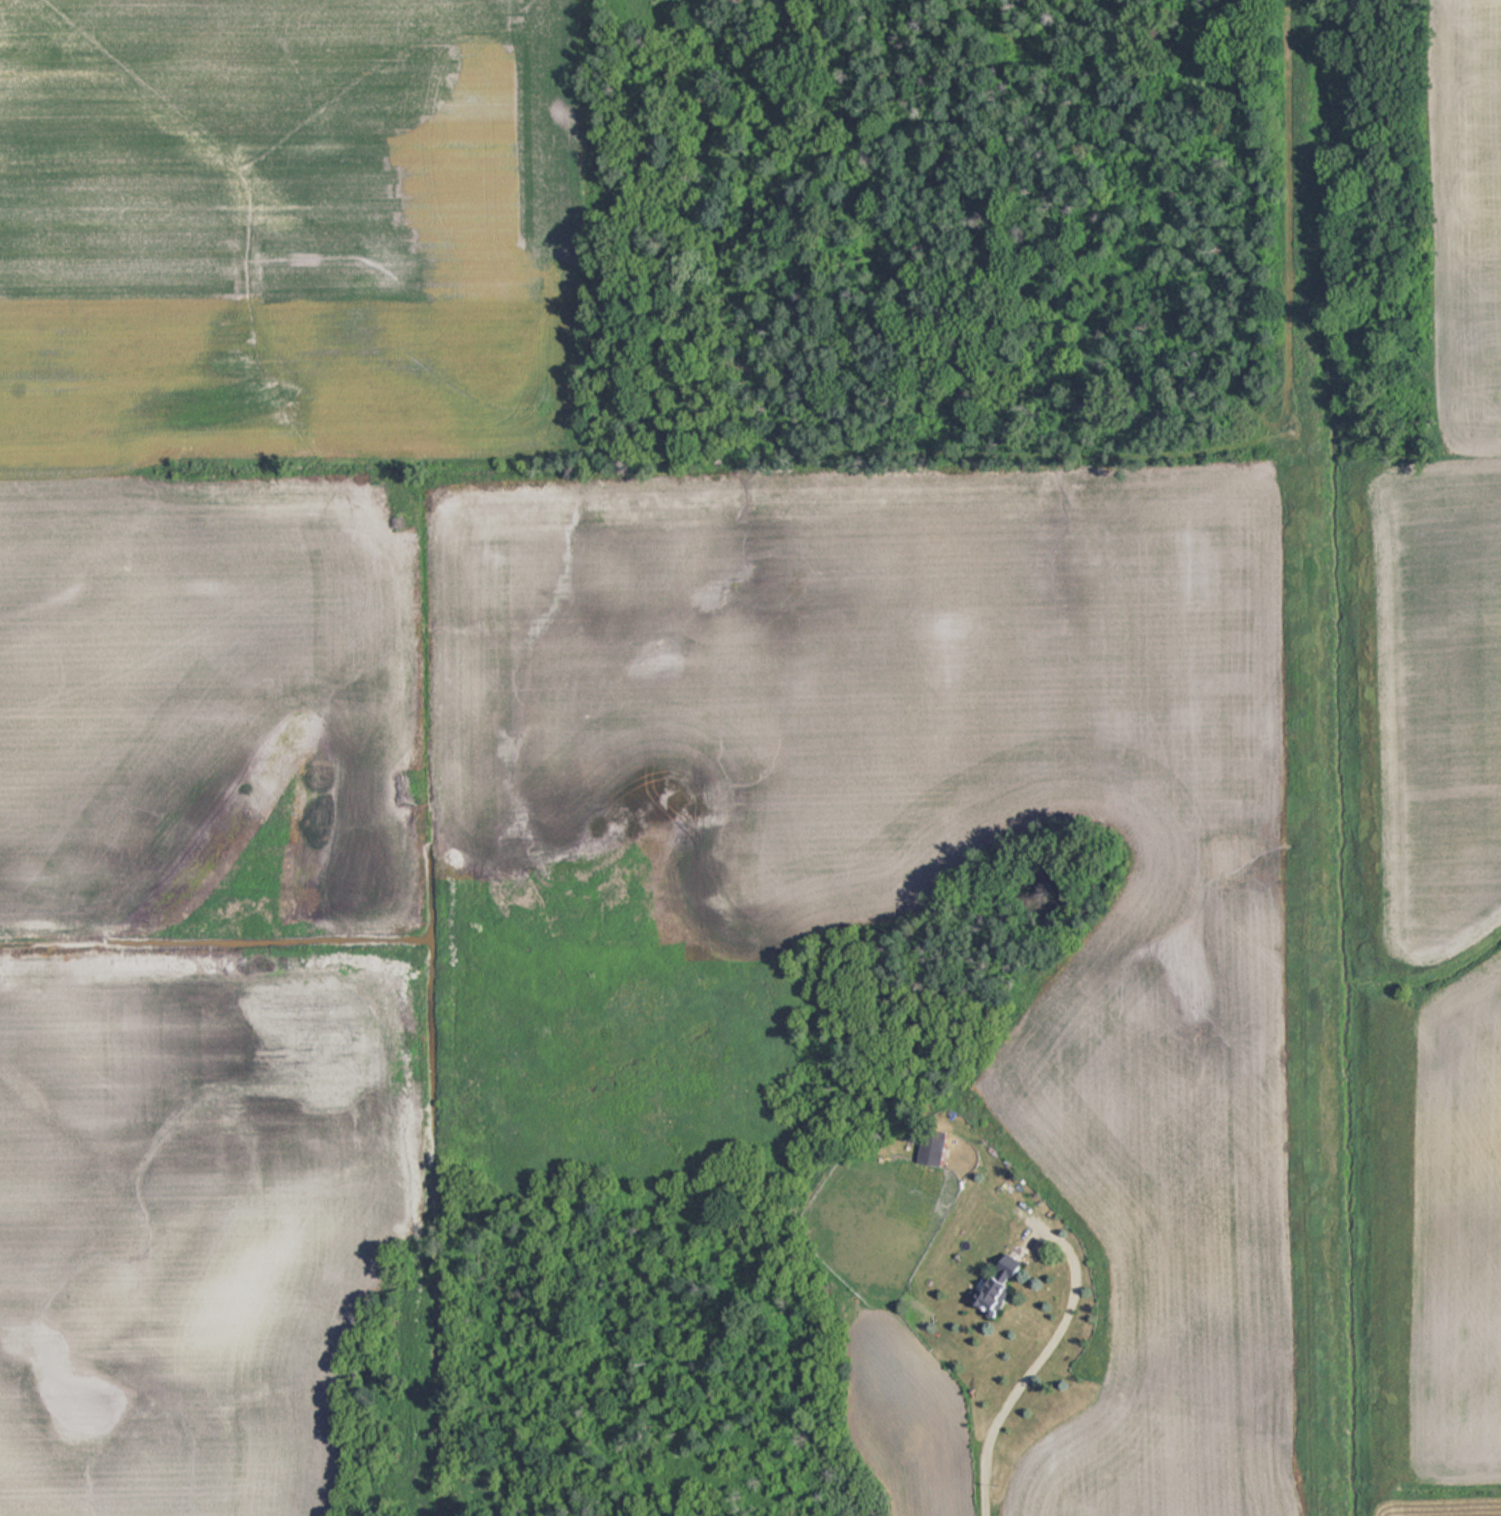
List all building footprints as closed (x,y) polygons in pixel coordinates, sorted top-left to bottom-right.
[(945,1165),(951,1129),(927,1126),(922,1161),(945,1165)] [(988,1299),(1009,1308),(1029,1263),(1009,1253),(988,1299)]
